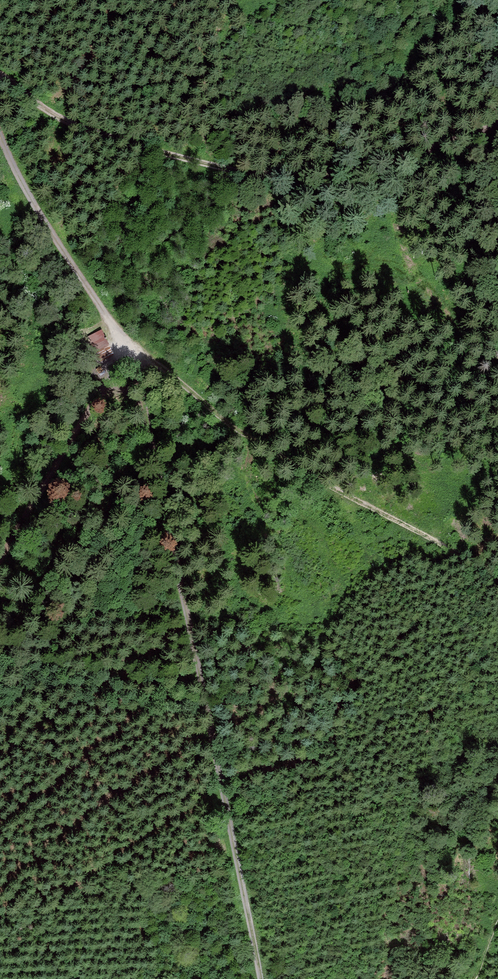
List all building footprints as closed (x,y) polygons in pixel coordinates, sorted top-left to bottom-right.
[(103,328),(88,335),(100,360),(115,353),(103,328)]
